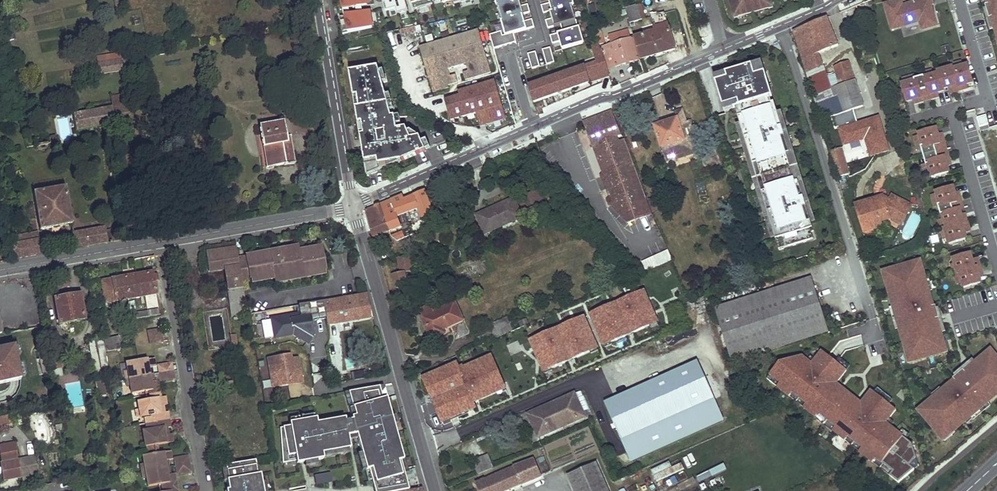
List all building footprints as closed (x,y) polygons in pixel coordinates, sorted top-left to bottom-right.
[(339,12),(369,8),(368,0),(337,0),(339,12)] [(386,18),(407,14),(404,0),(382,0),(386,18)] [(412,11),(431,5),(430,0),(409,0),(412,11)] [(493,0),(480,0),(483,10),(495,7),(493,0)] [(583,45),(570,0),(541,0),(549,29),(557,27),(559,33),(553,35),(558,52),(583,45)] [(587,0),(579,0),(593,51),(600,48),(599,43),(596,34),(587,0)] [(733,10),(737,9),(739,16),(769,8),(767,1),(771,0),(731,0),(733,10)] [(886,4),(892,26),(906,21),(907,24),(921,20),(923,29),(941,24),(935,4),(928,7),(926,0),(916,0),(915,0),(915,2),(903,5),(902,0),(899,0),(886,4)] [(989,4),(986,5),(990,18),(993,17),(996,30),(996,0),(988,0),(989,4)] [(526,4),(520,6),(528,29),(534,28),(526,4)] [(643,19),(639,4),(626,8),(630,23),(643,19)] [(498,17),(495,7),(483,10),(486,20),(498,17)] [(341,18),(346,37),(374,30),(370,12),(341,18)] [(675,49),(666,13),(652,17),(656,32),(634,39),(640,59),(675,49)] [(839,45),(828,17),(794,30),(821,117),(827,115),(822,100),(833,96),(827,77),(820,53),(839,45)] [(451,84),(492,71),(479,30),(420,48),(433,93),(451,86),(451,84)] [(631,39),(629,30),(609,36),(612,45),(631,39)] [(640,59),(634,39),(612,45),(602,47),(602,48),(608,68),(640,59)] [(608,68),(602,48),(600,48),(593,51),(596,62),(529,87),(529,90),(526,91),(530,101),(534,101),(535,103),(610,76),(608,68)] [(541,50),(546,65),(554,63),(550,48),(541,50)] [(523,56),(525,70),(539,68),(536,53),(523,56)] [(124,72),(122,61),(100,65),(101,75),(124,72)] [(855,81),(849,61),(835,65),(837,73),(841,86),(855,81)] [(766,73),(763,62),(753,65),(756,76),(766,73)] [(753,65),(723,75),(734,109),(737,108),(743,106),(745,116),(739,118),(742,125),(745,135),(750,134),(754,146),(749,147),(754,165),(759,164),(768,191),(763,193),(769,211),(773,209),(777,221),(772,223),(777,237),(778,240),(784,238),(787,248),(816,239),(814,233),(816,232),(815,229),(800,181),(797,182),(788,155),(791,154),(779,113),(775,103),(773,104),(771,97),(773,97),(766,73),(756,76),(753,65)] [(974,82),(969,65),(964,66),(954,69),(954,70),(958,84),(959,90),(965,89),(964,85),(967,84),(974,82)] [(361,151),(365,175),(425,149),(425,148),(421,140),(419,135),(409,140),(400,129),(391,131),(390,125),(389,117),(385,118),(384,111),(382,96),(379,83),(378,75),(377,66),(348,71),(352,96),(356,95),(358,107),(354,107),(357,123),(360,122),(362,134),(359,135),(361,147),(364,147),(365,151),(361,151)] [(944,70),(938,72),(939,74),(940,74),(944,88),(949,87),(953,85),(955,91),(959,90),(958,84),(954,70),(954,69),(954,67),(950,68),(944,70)] [(945,90),(944,88),(940,74),(939,74),(938,72),(934,73),(925,76),(925,78),(931,98),(936,97),(935,93),(938,92),(945,90)] [(841,86),(837,73),(827,77),(833,96),(822,100),(827,115),(829,115),(834,129),(867,117),(855,81),(841,86)] [(723,75),(715,77),(726,112),(734,109),(723,75)] [(915,75),(904,78),(905,84),(915,81),(914,79),(916,79),(915,75)] [(905,84),(902,85),(908,102),(914,100),(918,99),(919,102),(931,98),(925,78),(925,76),(924,76),(916,79),(914,79),(915,81),(905,84)] [(743,106),(737,108),(739,118),(745,116),(743,106)] [(130,116),(128,107),(113,110),(114,118),(130,116)] [(624,109),(617,112),(623,127),(630,124),(624,109)] [(114,118),(113,110),(75,116),(77,132),(115,125),(114,118)] [(679,119),(659,126),(660,129),(658,129),(669,162),(680,158),(679,155),(691,151),(687,141),(694,139),(688,123),(687,119),(684,110),(676,112),(677,115),(679,119)] [(611,178),(613,186),(618,198),(616,202),(634,221),(654,214),(623,134),(622,135),(613,111),(597,117),(597,115),(584,121),(593,147),(595,147),(608,175),(611,178)] [(815,229),(819,227),(783,112),(779,113),(791,154),(788,155),(797,182),(800,181),(815,229)] [(679,119),(677,115),(653,124),(655,130),(658,129),(660,129),(659,126),(679,119)] [(978,118),(981,127),(988,125),(985,115),(978,118)] [(59,120),(62,133),(69,132),(66,118),(59,120)] [(286,136),(284,124),(261,127),(268,167),(284,164),(284,165),(296,163),(291,136),(286,136)] [(737,126),(773,239),(777,237),(772,223),(777,221),(773,209),(769,211),(763,193),(768,191),(759,164),(754,165),(749,147),(754,146),(750,134),(745,135),(742,125),(737,126)] [(937,128),(920,133),(921,135),(924,145),(922,146),(922,147),(924,155),(947,149),(943,137),(940,138),(939,134),(937,128)] [(996,169),(996,131),(987,133),(995,170),(996,169)] [(429,146),(426,138),(421,140),(425,148),(429,146)] [(698,152),(694,139),(687,141),(691,151),(692,154),(698,152)] [(849,173),(839,140),(828,143),(839,176),(849,173)] [(932,174),(933,177),(950,172),(948,166),(947,162),(950,161),(947,149),(924,155),(927,164),(927,165),(929,164),(932,174)] [(927,164),(924,165),(927,176),(932,174),(929,164),(927,165),(927,164)] [(611,178),(607,175),(604,176),(609,188),(613,186),(611,178)] [(954,186),(937,191),(937,193),(940,204),(938,204),(939,205),(941,214),(943,214),(944,214),(943,213),(960,208),(964,207),(960,195),(957,196),(955,192),(954,186)] [(72,224),(65,187),(34,193),(39,230),(72,224)] [(545,204),(538,189),(519,198),(526,213),(545,204)] [(435,213),(425,191),(405,200),(404,196),(380,205),(383,212),(388,211),(391,218),(386,220),(391,231),(403,227),(397,210),(403,208),(405,214),(420,208),(424,216),(435,213)] [(913,204),(893,194),(891,198),(911,208),(913,204)] [(891,198),(885,195),(859,203),(867,231),(884,226),(883,220),(892,218),(904,223),(911,208),(891,198)] [(523,217),(514,196),(487,207),(487,209),(489,214),(478,218),(484,233),(523,217)] [(383,212),(380,205),(366,211),(374,238),(391,231),(386,220),(391,218),(388,211),(383,212)] [(943,214),(945,218),(947,227),(948,227),(948,228),(962,224),(968,222),(967,217),(963,218),(962,214),(960,208),(943,213),(944,214),(943,214)] [(489,214),(487,209),(476,214),(478,218),(489,214)] [(948,238),(950,243),(967,239),(965,232),(964,228),(969,227),(968,222),(962,224),(948,228),(948,227),(947,227),(945,228),(948,238)] [(108,243),(105,228),(72,233),(75,248),(108,243)] [(38,240),(37,232),(14,236),(15,243),(38,240)] [(778,240),(781,250),(787,248),(784,238),(778,240)] [(45,254),(42,239),(38,240),(15,243),(11,244),(12,250),(8,250),(9,255),(13,255),(14,259),(45,254)] [(279,250),(260,254),(260,257),(254,258),(254,255),(246,257),(247,261),(240,263),(243,283),(251,281),(251,279),(252,278),(275,274),(276,278),(327,268),(328,267),(324,245),(317,247),(317,249),(311,251),(311,248),(300,250),(299,246),(291,247),(293,257),(280,259),(279,250)] [(291,247),(279,250),(280,259),(293,257),(291,247)] [(236,249),(207,252),(210,272),(225,270),(234,320),(249,318),(244,285),(243,286),(236,249)] [(674,261),(670,251),(644,263),(648,273),(674,261)] [(971,253),(954,258),(955,263),(958,273),(960,273),(961,273),(960,272),(975,268),(981,266),(980,262),(974,263),(973,259),(971,253)] [(411,270),(409,255),(398,257),(400,272),(411,270)] [(919,262),(886,271),(889,281),(887,282),(907,351),(909,351),(912,361),(944,351),(941,341),(943,341),(937,319),(940,318),(936,305),(933,306),(923,272),(921,272),(919,262)] [(963,282),(965,287),(982,282),(980,276),(979,272),(982,271),(981,266),(975,268),(960,272),(961,273),(960,273),(963,282)] [(327,268),(276,278),(277,282),(328,272),(327,268)] [(158,293),(155,272),(102,282),(106,302),(158,293)] [(412,282),(408,272),(404,273),(404,272),(394,275),(399,288),(409,285),(408,283),(412,282)] [(275,274),(252,278),(253,283),(276,278),(275,274)] [(814,277),(716,307),(719,316),(817,287),(814,277)] [(817,287),(719,316),(730,351),(827,323),(817,287)] [(587,315),(601,349),(658,325),(644,291),(587,315)] [(85,320),(81,294),(56,298),(60,323),(85,320)] [(373,316),(368,294),(329,302),(328,300),(324,301),(326,318),(328,324),(373,316)] [(293,333),(310,344),(314,335),(312,320),(326,318),(324,301),(323,300),(299,304),(300,312),(272,317),(275,337),(293,333)] [(464,321),(457,303),(436,312),(425,316),(434,340),(454,332),(452,325),(464,321)] [(436,312),(433,305),(423,310),(425,316),(436,312)] [(159,314),(158,309),(136,313),(137,318),(159,314)] [(513,331),(507,318),(492,325),(497,338),(510,333),(513,331)] [(527,341),(541,376),(598,352),(584,318),(527,341)] [(827,323),(730,351),(733,362),(830,333),(827,323)] [(522,333),(530,329),(529,325),(513,331),(510,333),(500,337),(502,341),(522,333)] [(534,338),(530,329),(522,333),(526,342),(534,338)] [(163,342),(160,330),(154,331),(156,343),(163,342)] [(121,349),(119,337),(104,340),(106,352),(121,349)] [(513,370),(499,339),(480,347),(494,378),(513,370)] [(106,352),(104,340),(89,343),(96,378),(110,376),(106,352)] [(21,380),(14,346),(0,349),(0,384),(21,380)] [(58,347),(49,349),(54,377),(62,376),(58,347)] [(921,412),(942,437),(951,430),(952,432),(996,394),(996,357),(993,352),(984,359),(983,357),(966,372),(964,369),(954,378),(956,380),(928,403),(929,405),(921,412)] [(290,357),(290,354),(267,358),(271,380),(275,379),(278,382),(279,386),(288,384),(287,381),(301,379),(298,356),(290,357)] [(823,354),(812,368),(804,361),(783,368),(772,382),(879,465),(904,434),(888,422),(897,410),(867,387),(857,399),(841,387),(850,375),(823,354)] [(154,358),(126,363),(128,371),(129,379),(130,386),(132,394),(149,391),(159,389),(158,381),(154,381),(151,382),(150,375),(148,368),(152,367),(155,367),(154,358)] [(355,365),(354,358),(339,362),(341,368),(355,365)] [(708,382),(699,361),(606,401),(632,460),(724,421),(714,397),(721,394),(714,380),(708,382)] [(172,363),(158,365),(161,381),(174,379),(172,363)] [(234,390),(233,379),(225,381),(226,391),(234,390)] [(106,396),(104,381),(96,383),(99,397),(106,396)] [(385,385),(346,392),(350,406),(354,405),(365,403),(384,398),(389,417),(393,416),(385,385)] [(586,415),(576,393),(530,413),(540,436),(586,415)] [(151,399),(138,402),(139,409),(140,417),(145,416),(147,431),(143,431),(144,439),(146,447),(147,447),(157,445),(173,442),(172,434),(168,434),(165,435),(164,428),(167,428),(171,427),(168,412),(164,412),(161,413),(160,406),(163,406),(167,405),(165,397),(161,397),(151,399)] [(281,426),(281,462),(305,458),(305,461),(322,458),(321,453),(349,448),(346,436),(355,434),(364,470),(367,469),(370,469),(373,483),(402,475),(399,461),(401,460),(404,459),(400,444),(398,444),(395,434),(397,433),(393,416),(389,417),(384,398),(365,403),(354,405),(356,415),(353,416),(353,419),(346,420),(346,417),(318,422),(317,417),(301,420),(301,423),(281,426)] [(5,416),(0,417),(0,426),(13,423),(12,417),(5,418),(5,416)] [(589,428),(568,436),(575,455),(596,447),(589,428)] [(19,460),(16,442),(0,446),(3,464),(18,460),(19,460)] [(149,455),(143,456),(144,464),(145,472),(147,479),(148,487),(161,484),(176,482),(174,474),(171,474),(167,475),(166,468),(165,461),(168,460),(172,459),(170,451),(159,453),(149,455)] [(35,456),(20,459),(23,475),(35,472),(38,472),(35,456)] [(188,456),(175,458),(177,474),(191,472),(188,456)] [(493,468),(488,456),(473,462),(478,475),(493,468)] [(537,459),(504,473),(503,472),(479,483),(482,490),(504,490),(543,475),(537,459)] [(3,464),(2,464),(5,482),(21,479),(18,460),(3,464)] [(373,490),(402,490),(409,490),(401,460),(399,461),(402,475),(373,483),(370,469),(367,469),(373,490)] [(226,467),(228,481),(227,482),(229,490),(263,490),(260,475),(258,475),(255,461),(226,467)] [(597,463),(569,475),(576,490),(593,490),(607,485),(597,463)] [(330,473),(313,476),(315,486),(332,483),(330,473)]
